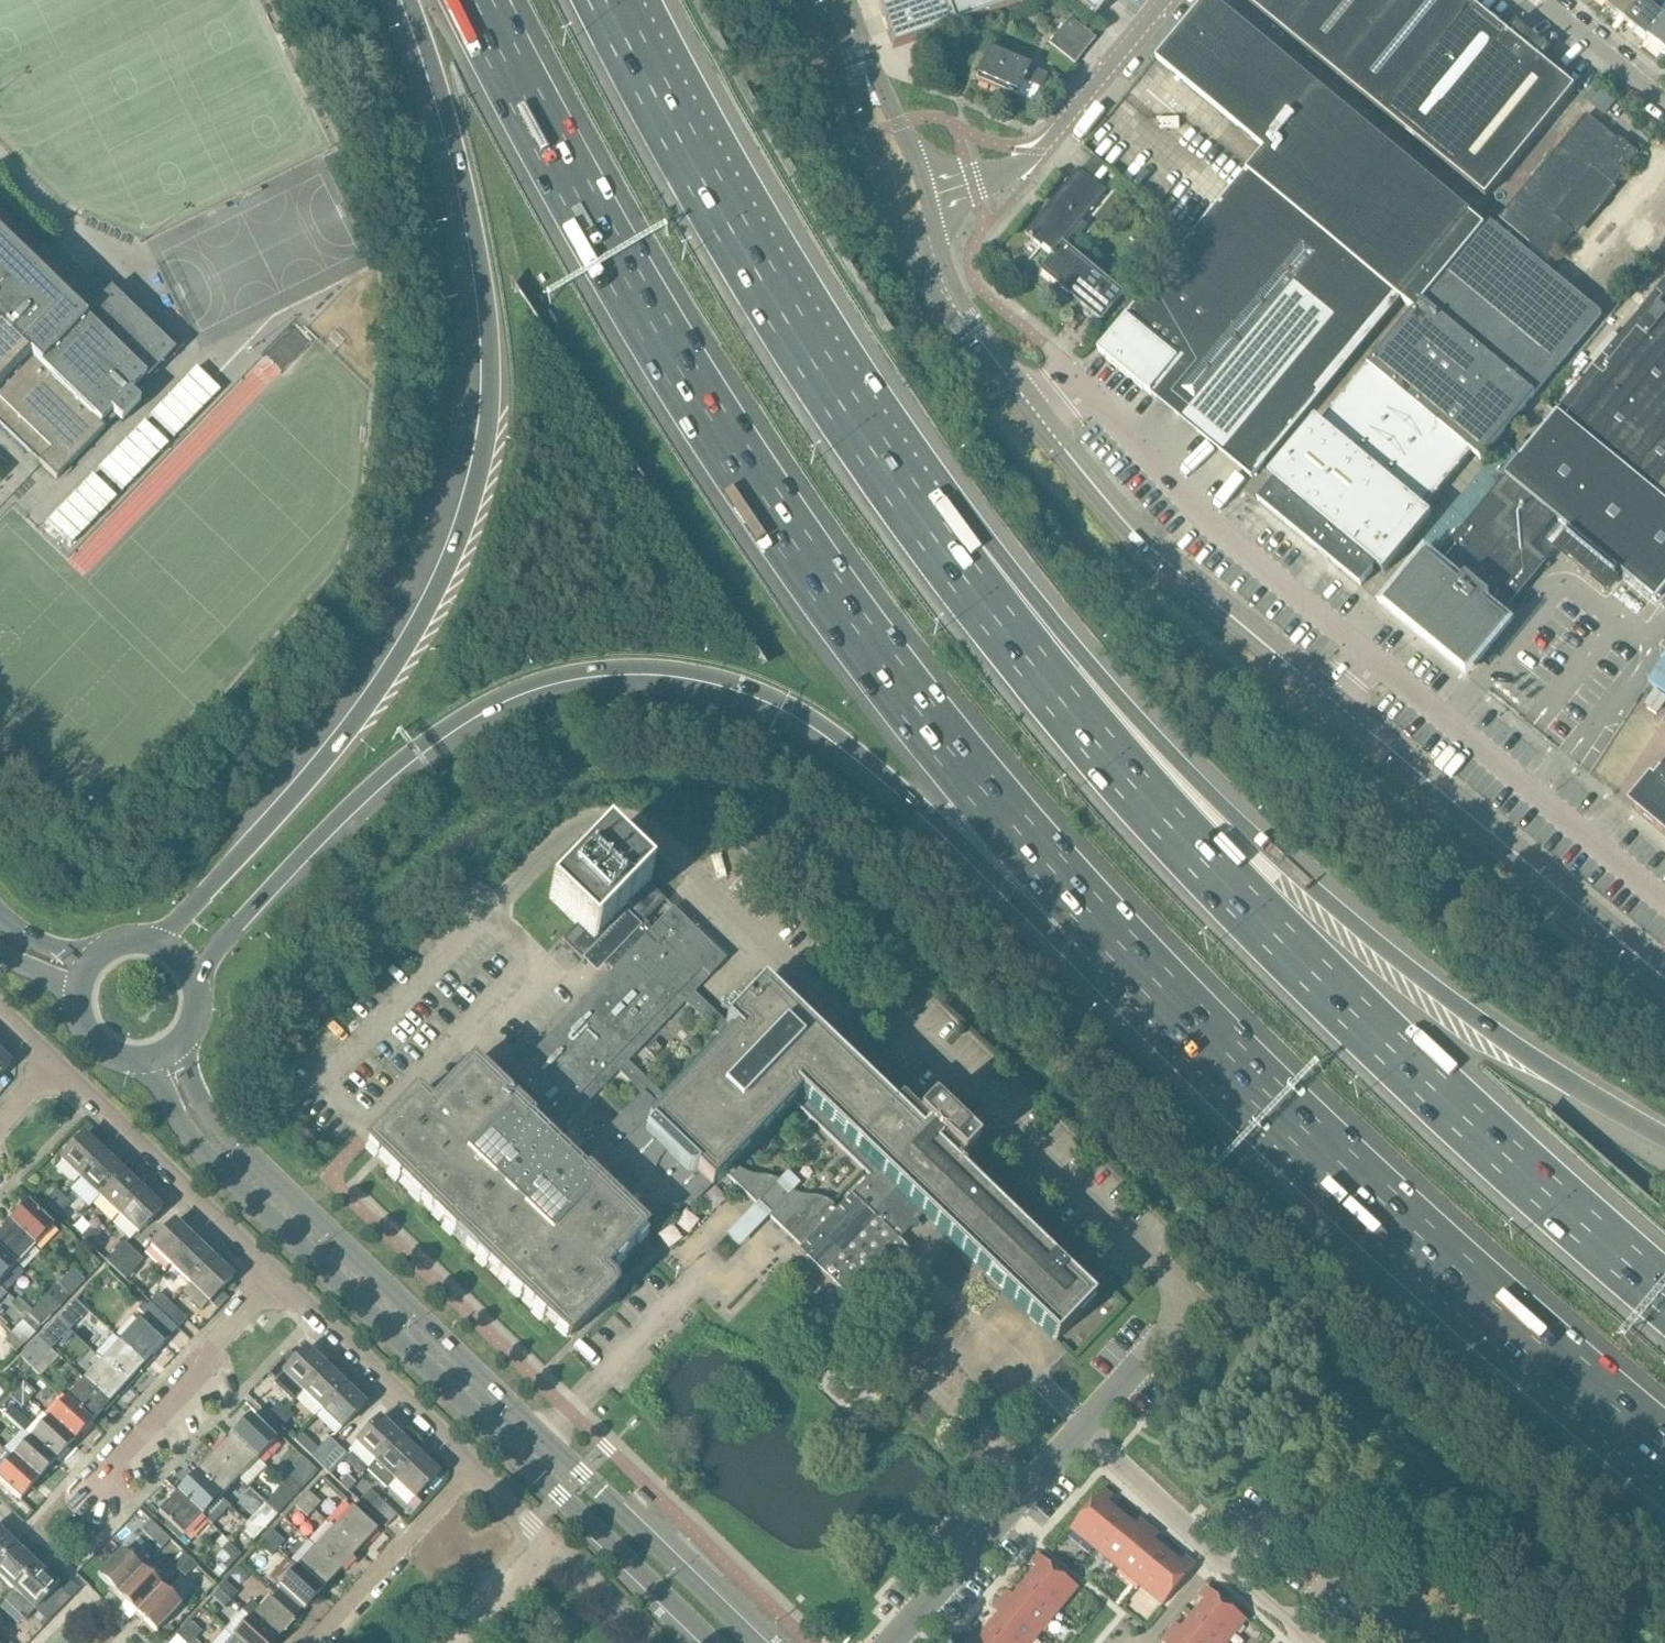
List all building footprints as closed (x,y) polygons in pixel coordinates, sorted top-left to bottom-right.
[(886,32),(892,49),(1034,0),(875,0),(886,32)] [(1094,20),(1110,0),(1069,0),(1094,20)] [(1416,310),(1485,227),(1213,0),(1209,0),(1158,61),(1266,151),(1249,171),(1402,298),(1416,310)] [(1317,0),(1245,0),(1289,35),(1317,0)] [(1400,0),(1317,0),(1289,35),(1338,76),(1400,0)] [(1476,7),(1467,0),(1400,0),(1338,76),(1387,116),(1476,7)] [(1606,5),(1628,22),(1645,1),(1644,0),(1610,0),(1606,5)] [(1664,19),(1664,17),(1645,1),(1628,22),(1648,39),(1664,19)] [(1436,156),(1503,75),(1534,38),(1517,23),(1508,34),(1476,7),(1387,116),(1436,156)] [(1069,19),(1048,44),(1074,65),(1095,39),(1069,19)] [(1648,39),(1664,53),(1664,19),(1648,39)] [(1534,38),(1503,75),(1436,156),(1487,197),(1575,89),(1542,62),(1551,51),(1534,38)] [(1047,76),(1029,69),(1030,67),(988,50),(975,81),(1016,98),(1016,96),(1033,103),(1039,88),(1041,89),(1047,76)] [(1587,115),(1500,219),(1530,245),(1529,248),(1548,264),(1574,232),(1555,217),(1594,170),(1613,186),(1639,155),(1620,139),(1618,141),(1587,115)] [(1057,256),(1066,245),(1064,244),(1107,192),(1093,181),(1105,166),(1095,158),(1083,172),(1080,169),(1026,234),(1042,248),(1044,246),(1057,256)] [(1402,298),(1249,171),(1113,336),(1107,331),(1098,339),(1105,345),(1099,352),(1252,478),(1402,298)] [(1274,481),(1258,501),(1361,586),(1377,567),(1385,573),(1432,516),(1424,510),(1472,453),(1481,461),(1602,315),(1490,222),(1485,227),(1416,310),(1369,367),(1322,424),(1316,419),(1269,476),(1274,481)] [(41,464),(56,479),(105,429),(104,429),(115,417),(121,423),(140,404),(134,398),(183,347),(155,320),(147,329),(98,282),(73,308),(0,238),(0,425),(41,464)] [(1103,321),(1125,295),(1066,245),(1057,256),(1044,272),(1103,321)] [(1493,493),(1511,507),(1497,524),(1514,537),(1540,505),(1556,519),(1569,530),(1571,531),(1558,547),(1607,588),(1620,572),(1622,574),(1658,603),(1664,594),(1664,286),(1561,412),(1558,416),(1556,414),(1555,415),(1520,458),(1493,493)] [(183,381),(150,416),(163,429),(174,439),(220,393),(195,369),(183,381)] [(143,422),(98,469),(112,482),(123,492),(168,446),(157,436),(143,422)] [(1427,558),(1385,607),(1467,675),(1508,626),(1500,619),(1505,612),(1506,613),(1507,611),(1519,596),(1519,597),(1521,595),(1520,594),(1532,580),(1533,581),(1534,579),(1534,578),(1545,564),(1546,565),(1548,562),(1532,549),(1530,551),(1514,537),(1497,524),(1511,507),(1493,493),(1520,458),(1505,445),(1423,544),(1440,557),(1434,564),(1427,558)] [(91,476),(46,523),(60,536),(71,546),(116,499),(105,489),(91,476)] [(1636,813),(1664,837),(1664,778),(1636,813)] [(406,1104),(368,1144),(369,1145),(368,1145),(366,1147),(374,1154),(377,1157),(379,1156),(389,1166),(391,1167),(388,1169),(398,1180),(400,1178),(412,1189),(409,1192),(416,1199),(420,1202),(443,1224),(453,1234),(465,1245),(476,1256),(486,1266),(488,1264),(511,1286),(510,1288),(511,1289),(520,1298),(523,1296),(534,1307),(532,1309),(543,1319),(546,1316),(547,1317),(557,1328),(556,1330),(566,1340),(569,1337),(570,1338),(594,1313),(607,1299),(613,1292),(614,1290),(615,1288),(614,1286),(613,1284),(601,1274),(612,1263),(614,1265),(624,1254),(622,1252),(633,1241),(635,1243),(639,1238),(643,1234),(645,1232),(643,1230),(644,1229),(639,1224),(646,1216),(649,1214),(652,1211),(656,1208),(660,1206),(665,1205),(670,1205),(679,1204),(684,1204),(689,1203),(693,1201),(697,1198),(701,1195),(704,1191),(701,1189),(707,1182),(710,1185),(712,1186),(725,1173),(757,1204),(758,1205),(755,1208),(765,1218),(768,1215),(769,1216),(801,1247),(797,1251),(854,1306),(909,1249),(899,1239),(924,1213),(1056,1340),(1093,1302),(1094,1301),(1087,1294),(1081,1288),(1089,1279),(971,1166),(969,1168),(962,1162),(978,1146),(953,1123),(933,1104),(918,1119),(913,1114),(901,1103),(894,1109),(821,1039),(820,1038),(813,1031),(788,1007),(763,983),(725,1023),(694,993),(700,986),(726,960),(673,908),(672,909),(651,930),(644,923),(665,902),(665,901),(647,884),(650,881),(607,840),(550,898),(577,925),(562,941),(580,958),(583,961),(584,962),(594,952),(604,962),(603,963),(605,965),(610,969),(611,969),(612,970),(537,1049),(533,1045),(526,1038),(487,1078),(474,1065),(473,1066),(471,1064),(462,1073),(464,1075),(453,1087),(451,1085),(440,1096),(442,1098),(431,1109),(421,1098),(419,1097),(416,1097),(414,1097),(412,1098),(406,1105),(406,1104)] [(11,1064),(0,1054),(0,1075),(11,1064)] [(79,1179),(104,1153),(85,1134),(60,1160),(79,1179)] [(98,1197),(123,1171),(104,1153),(79,1179),(98,1197)] [(117,1216),(142,1190),(123,1171),(98,1197),(117,1216)] [(56,1190),(44,1202),(51,1208),(63,1196),(56,1190)] [(142,1190),(117,1216),(137,1235),(162,1209),(142,1190)] [(63,1196),(51,1208),(59,1216),(71,1204),(63,1196)] [(10,1223),(35,1246),(53,1227),(29,1203),(10,1223)] [(170,1266),(195,1240),(175,1221),(150,1247),(170,1266)] [(10,1223),(0,1233),(0,1250),(16,1266),(35,1246),(10,1223)] [(82,1238),(90,1246),(102,1234),(94,1226),(82,1238)] [(195,1240),(170,1266),(189,1285),(214,1258),(195,1240)] [(115,1270),(134,1251),(124,1242),(106,1261),(115,1270)] [(0,1250),(0,1283),(16,1266),(0,1250)] [(134,1251),(115,1270),(125,1280),(144,1261),(134,1251)] [(214,1258),(189,1285),(209,1303),(220,1291),(234,1277),(214,1258)] [(66,1276),(78,1287),(84,1281),(73,1269),(66,1276)] [(78,1287),(66,1276),(48,1295),(60,1306),(78,1287)] [(220,1291),(209,1303),(217,1311),(229,1299),(220,1291)] [(150,1302),(160,1312),(169,1302),(160,1293),(150,1302)] [(88,1312),(76,1300),(68,1308),(81,1319),(88,1312)] [(150,1302),(141,1311),(168,1338),(178,1328),(160,1312),(150,1302)] [(169,1302),(160,1312),(178,1328),(186,1320),(169,1302)] [(29,1315),(41,1327),(48,1319),(36,1308),(29,1315)] [(41,1327),(29,1315),(23,1322),(35,1333),(41,1327)] [(120,1341),(145,1363),(163,1343),(138,1321),(120,1341)] [(39,1338),(51,1350),(58,1343),(46,1331),(39,1338)] [(11,1333),(4,1341),(16,1353),(24,1345),(11,1333)] [(20,1358),(33,1369),(51,1350),(39,1338),(20,1358)] [(145,1363),(120,1341),(102,1360),(127,1383),(145,1363)] [(301,1393),(326,1367),(307,1348),(273,1383),(293,1402),(301,1393)] [(127,1383),(102,1360),(84,1380),(109,1403),(127,1383)] [(320,1411),(345,1385),(326,1367),(301,1393),(320,1411)] [(67,1399),(92,1422),(109,1403),(84,1380),(67,1399)] [(16,1389),(29,1401),(36,1393),(23,1382),(16,1389)] [(345,1385),(320,1411),(340,1430),(365,1405),(345,1385)] [(10,1397),(22,1408),(29,1401),(16,1389),(10,1397)] [(49,1419),(74,1441),(92,1422),(67,1399),(49,1419)] [(274,1421),(286,1409),(279,1403),(267,1415),(274,1421)] [(286,1409),(274,1421),(282,1429),(293,1416),(286,1409)] [(233,1436),(257,1460),(276,1441),(252,1417),(233,1436)] [(355,1444),(375,1463),(376,1464),(401,1437),(380,1418),(355,1444)] [(31,1438),(57,1461),(74,1441),(49,1419),(31,1438)] [(257,1460),(233,1436),(214,1456),(239,1480),(257,1460)] [(321,1466),(339,1447),(329,1437),(311,1456),(321,1466)] [(387,1489),(394,1482),(395,1482),(420,1456),(401,1437),(376,1464),(375,1463),(368,1471),(387,1489)] [(13,1458),(38,1481),(57,1461),(31,1438),(13,1458)] [(339,1447),(321,1466),(330,1475),(348,1456),(339,1447)] [(239,1480),(214,1456),(196,1475),(220,1499),(221,1498),(239,1480)] [(420,1456),(395,1482),(413,1500),(439,1474),(420,1456)] [(13,1458),(0,1473),(0,1483),(20,1501),(38,1481),(13,1458)] [(230,1507),(221,1498),(220,1499),(196,1475),(177,1494),(202,1518),(202,1517),(212,1526),(230,1507)] [(347,1475),(338,1484),(347,1492),(356,1483),(347,1475)] [(290,1477),(284,1484),(296,1496),(303,1488),(290,1477)] [(284,1484),(277,1492),(289,1503),(296,1496),(284,1484)] [(1094,1549),(1123,1514),(1110,1504),(1115,1498),(1104,1489),(1070,1530),(1094,1549)] [(368,1510),(379,1498),(371,1490),(359,1502),(368,1510)] [(302,1499),(315,1510),(321,1503),(308,1492),(302,1499)] [(202,1518),(177,1494),(159,1513),(184,1537),(202,1518)] [(379,1498),(368,1510),(374,1516),(385,1504),(379,1498)] [(295,1506),(307,1518),(315,1510),(302,1499),(295,1506)] [(385,1504),(374,1516),(386,1528),(397,1515),(385,1504)] [(334,1528),(359,1551),(377,1531),(351,1508),(334,1528)] [(1123,1514),(1094,1549),(1117,1568),(1151,1527),(1141,1520),(1137,1525),(1123,1514)] [(267,1527),(255,1515),(248,1522),(260,1534),(267,1527)] [(151,1522),(142,1531),(161,1550),(170,1540),(151,1522)] [(260,1534),(248,1522),(246,1524),(241,1529),(253,1541),(258,1536),(260,1534)] [(1151,1527),(1117,1568),(1139,1587),(1169,1551),(1155,1540),(1160,1535),(1151,1527)] [(316,1547),(341,1570),(359,1551),(334,1528),(316,1547)] [(17,1546),(0,1530),(0,1563),(17,1546)] [(266,1537),(278,1549),(285,1542),(272,1530),(266,1537)] [(259,1545),(271,1557),(278,1549),(266,1537),(259,1545)] [(242,1555),(229,1543),(222,1550),(223,1551),(224,1553),(234,1563),(242,1555)] [(37,1565),(17,1546),(0,1563),(0,1578),(13,1591),(37,1565)] [(341,1570),(316,1547),(298,1567),(323,1590),(341,1570)] [(118,1596),(142,1570),(122,1551),(98,1576),(118,1596)] [(182,1551),(171,1563),(178,1570),(190,1558),(182,1551)] [(1169,1551),(1139,1587),(1163,1606),(1197,1565),(1187,1557),(1183,1563),(1169,1551)] [(1026,1582),(1061,1612),(1080,1588),(1039,1554),(1031,1564),(1037,1569),(1026,1582)] [(190,1558),(178,1570),(185,1577),(197,1565),(190,1558)] [(26,1620),(34,1611),(59,1586),(37,1565),(13,1591),(4,1600),(26,1620)] [(221,1565),(214,1572),(220,1578),(227,1571),(221,1565)] [(323,1590),(298,1567),(279,1587),(305,1610),(323,1590)] [(137,1614),(161,1588),(142,1570),(118,1596),(137,1614)] [(219,1590),(231,1601),(238,1594),(225,1582),(219,1590)] [(1001,1600),(1042,1634),(1061,1612),(1026,1582),(1014,1596),(1009,1591),(1001,1600)] [(1228,1642),(1230,1642),(1248,1621),(1207,1587),(1199,1597),(1205,1601),(1193,1615),(1228,1642)] [(137,1614),(156,1632),(181,1607),(161,1588),(137,1614)] [(275,1594),(289,1607),(295,1601),(280,1588),(275,1594)] [(212,1597),(224,1608),(231,1601),(219,1590),(212,1597)] [(275,1594),(270,1600),(284,1613),(289,1607),(275,1594)] [(250,1619),(276,1642),(294,1622),(284,1613),(270,1600),(269,1599),(260,1609),(251,1601),(242,1611),(250,1619)] [(1006,1642),(1035,1642),(1042,1634),(1001,1600),(994,1610),(999,1614),(988,1628),(1006,1642)] [(1193,1615),(1182,1628),(1177,1624),(1169,1633),(1181,1642),(1228,1642),(1193,1615)] [(238,1642),(275,1642),(276,1642),(250,1619),(233,1638),(238,1642)] [(183,1629),(195,1640),(202,1632),(190,1621),(183,1629)] [(168,1624),(159,1635),(164,1640),(174,1629),(168,1624)] [(988,1628),(976,1641),(971,1637),(966,1642),(1006,1642),(988,1628)] [(183,1629),(176,1636),(184,1642),(192,1642),(195,1640),(183,1629)] [(1169,1633),(1161,1642),(1162,1642),(1181,1642),(1169,1633)]
